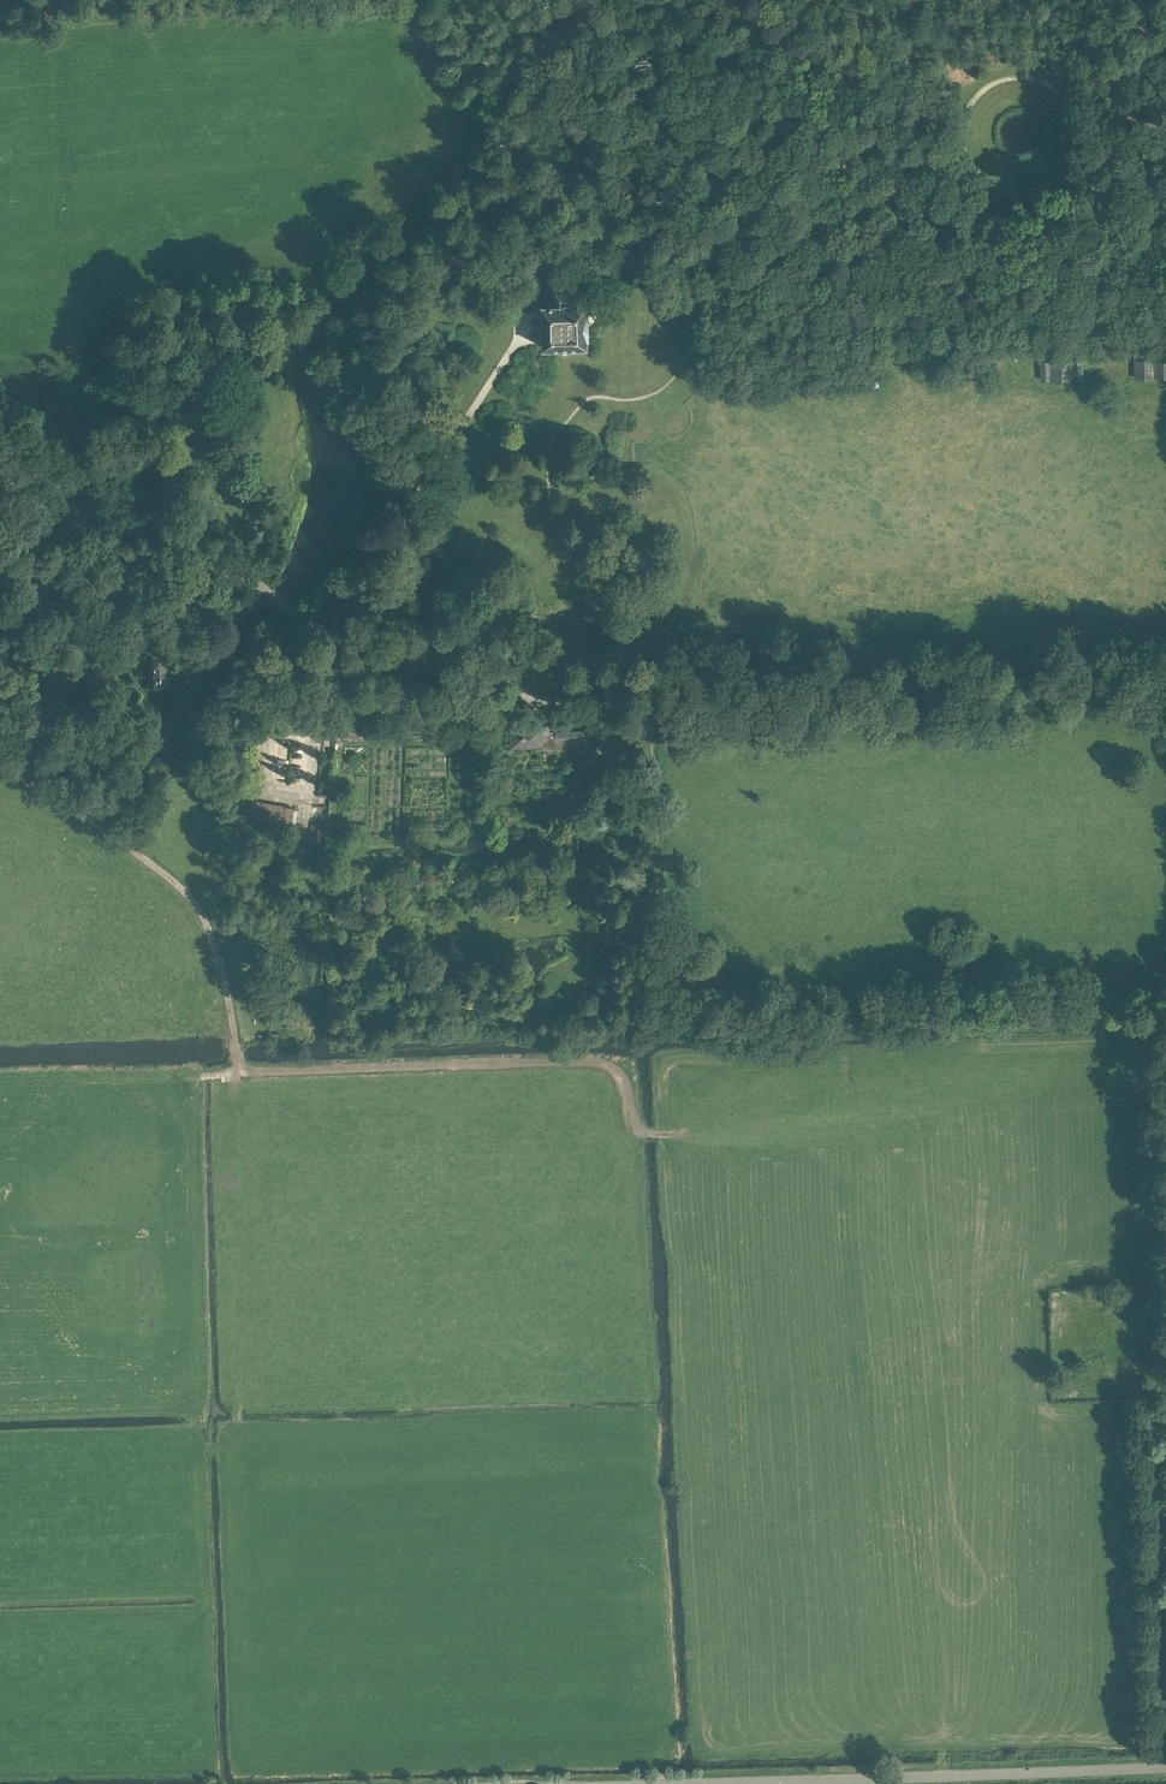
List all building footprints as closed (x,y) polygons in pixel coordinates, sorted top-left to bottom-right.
[(576,304),(576,297),(562,298),(562,304),(543,305),(545,348),(559,347),(563,351),(570,351),(574,347),(588,346),(588,336),(589,336),(589,314),(587,314),(587,309),(587,303),(581,304),(576,304)] [(1165,376),(1165,360),(1135,360),(1136,377),(1165,376)] [(1042,379),(1083,378),(1082,361),(1042,362),(1042,379)] [(81,501),(93,501),(92,482),(80,482),(81,501)] [(420,503),(430,489),(425,486),(415,499),(420,503)] [(626,641),(626,653),(641,653),(641,641),(626,641)] [(118,664),(132,664),(131,648),(118,649),(118,664)] [(108,687),(115,686),(114,677),(107,678),(108,687)] [(505,730),(505,733),(512,733),(512,746),(543,745),(543,743),(556,743),(556,747),(590,746),(590,730),(549,731),(549,729),(547,726),(544,725),(541,725),(541,724),(537,724),(537,721),(525,722),(525,724),(511,725),(512,726),(511,726),(510,726),(509,726),(508,727),(507,727),(507,728),(506,728),(505,730)] [(610,730),(597,730),(598,753),(610,752),(610,730)] [(275,775),(291,772),(286,739),(269,742),(275,775)] [(256,787),(263,785),(255,744),(238,747),(240,758),(246,757),(249,778),(244,779),(245,788),(256,787)] [(292,826),(295,808),(233,797),(230,815),(292,826)] [(428,812),(418,812),(418,830),(428,830),(428,812)] [(280,860),(305,859),(304,848),(280,848),(280,860)]
